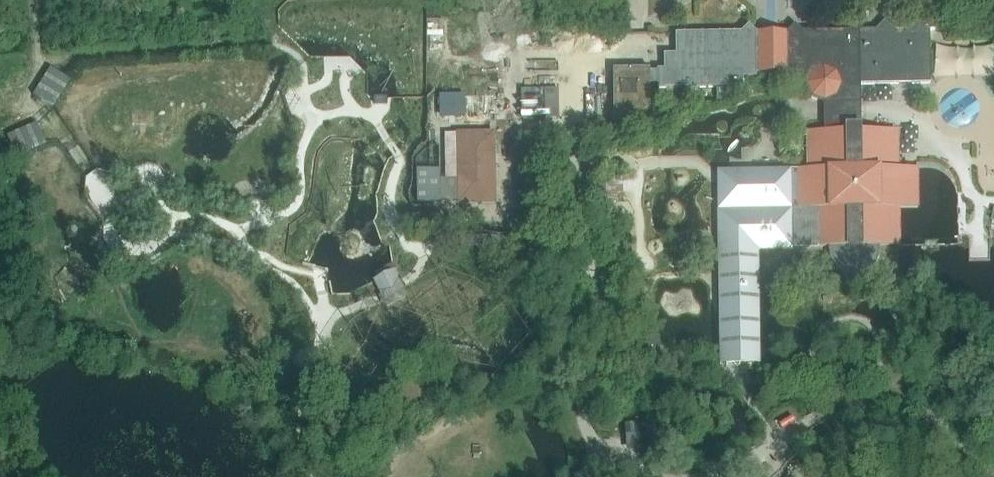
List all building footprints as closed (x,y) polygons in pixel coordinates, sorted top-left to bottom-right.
[(648,69),(613,70),(613,123),(650,123),(650,85),(657,85),(657,89),(716,89),(732,88),(743,88),(743,78),(756,78),(756,74),(763,74),(786,73),(788,73),(788,77),(792,77),(803,77),(803,76),(807,78),(804,84),(809,97),(810,98),(823,103),(823,132),(805,132),(805,170),(790,170),(755,170),(742,170),(719,171),(719,177),(719,183),(720,300),(720,353),(720,364),(759,363),(758,318),(757,249),(757,247),(810,247),(829,247),(828,249),(828,250),(828,251),(828,253),(828,254),(829,255),(829,256),(829,257),(829,258),(830,259),(830,260),(830,261),(831,262),(831,263),(832,264),(832,265),(833,266),(834,267),(835,268),(836,269),(836,270),(837,270),(838,271),(839,272),(840,273),(841,273),(842,274),(843,274),(844,275),(845,275),(846,276),(847,276),(848,276),(850,276),(851,277),(852,277),(854,277),(856,277),(857,277),(858,277),(860,276),(861,276),(862,276),(863,275),(864,275),(865,274),(866,274),(867,273),(868,273),(869,272),(870,272),(871,271),(871,270),(872,270),(873,269),(874,268),(875,267),(875,266),(876,265),(877,264),(877,263),(878,263),(878,262),(878,261),(879,260),(879,259),(879,258),(880,257),(880,255),(880,254),(880,253),(880,252),(880,251),(880,249),(880,248),(880,246),(897,246),(899,246),(898,208),(917,208),(917,169),(898,169),(897,131),(859,131),(859,128),(859,85),(860,85),(930,84),(929,31),(946,31),(947,31),(947,30),(927,30),(920,23),(913,30),(892,31),(885,24),(884,24),(878,31),(876,31),(802,32),(801,31),(795,25),(788,32),(772,32),(756,33),(753,30),(748,26),(741,33),(675,34),(676,55),(664,55),(664,59),(664,70),(657,70),(657,72),(650,72),(650,69),(648,69)] [(50,68),(32,95),(51,109),(69,83),(70,81),(65,78),(50,68)] [(732,88),(716,89),(716,93),(716,97),(732,97),(732,95),(732,93),(732,88)] [(520,90),(520,119),(545,119),(545,89),(520,90)] [(463,95),(440,95),(440,116),(463,116),(463,95)] [(46,146),(36,124),(32,126),(6,137),(16,158),(46,146)] [(494,133),(458,134),(458,176),(458,198),(459,204),(495,203),(494,133)] [(458,176),(458,134),(444,134),(445,176),(458,176)] [(439,176),(439,167),(429,167),(415,167),(416,198),(440,198),(439,176)] [(458,198),(458,176),(445,176),(439,176),(440,198),(458,198)] [(625,203),(626,178),(598,177),(597,202),(625,203)] [(377,279),(373,281),(379,293),(381,297),(382,300),(383,302),(386,308),(406,298),(402,290),(401,288),(399,284),(397,281),(397,280),(396,278),(398,277),(392,264),(375,273),(377,279)] [(645,335),(645,353),(661,353),(661,336),(661,335),(645,335)] [(638,424),(625,425),(626,441),(626,444),(640,443),(638,424)] [(384,461),(373,466),(373,468),(376,474),(378,476),(386,476),(391,475),(384,461)] [(883,464),(871,463),(870,476),(881,476),(883,464)]
